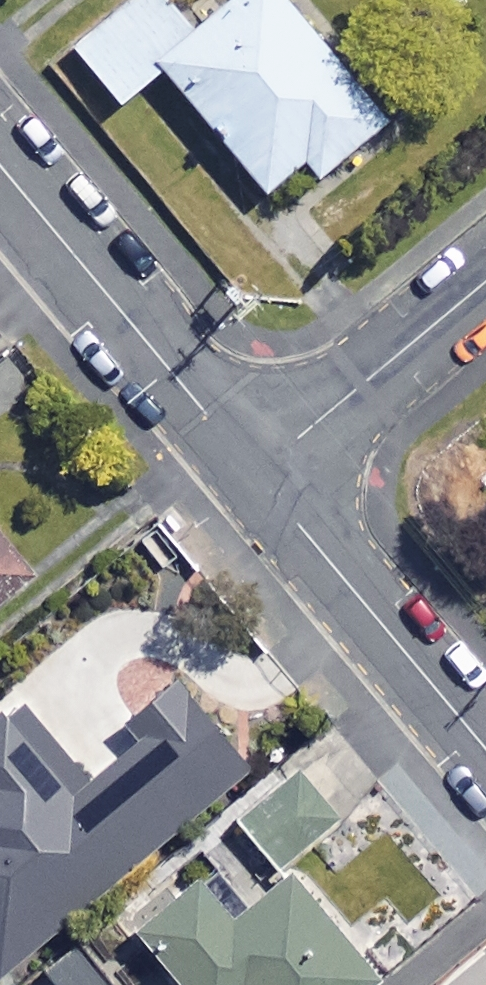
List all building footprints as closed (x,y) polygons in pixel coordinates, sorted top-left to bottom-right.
[(283,0),(244,0),(198,39),(165,0),(131,0),(74,48),(124,107),(167,72),(271,196),(308,164),(322,181),(388,125),(283,0)] [(55,576),(0,506),(0,619),(55,576)] [(182,687),(129,732),(143,748),(78,803),(7,719),(0,725),(0,978),(249,767),(182,687)] [(341,819),(300,770),(238,821),(279,871),(341,819)] [(292,873),(234,920),(200,878),(135,931),(179,984),(376,984),(381,981),(292,873)] [(76,946),(44,971),(55,984),(107,984),(76,946)]
